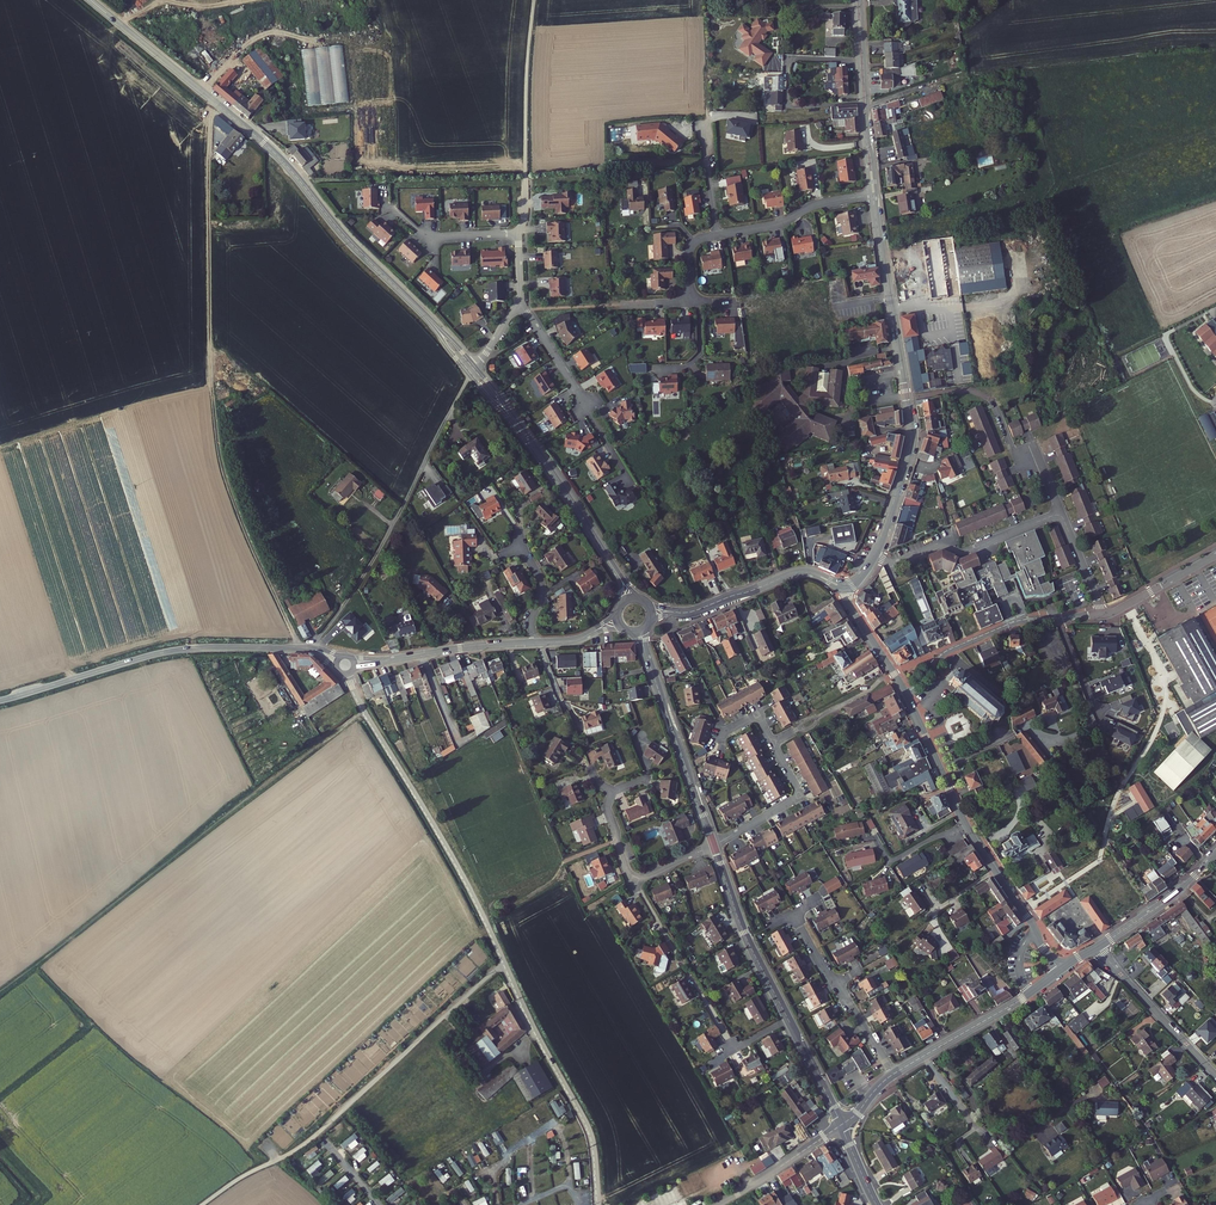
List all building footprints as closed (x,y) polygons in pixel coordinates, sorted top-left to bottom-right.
[(908,3),(912,3),(912,0),(898,0),(899,14),(898,14),(898,20),(900,20),(909,17),(908,3)] [(840,36),(840,14),(828,14),(828,36),(840,36)] [(756,42),(757,41),(760,42),(762,37),(761,36),(763,33),(764,33),(770,32),(768,25),(764,26),(764,21),(759,22),(758,24),(753,21),(747,29),(749,30),(747,33),(745,33),(745,30),(739,26),(734,32),(739,36),(738,38),(738,39),(740,42),(734,51),(743,57),(740,61),(747,66),(749,61),(759,68),(768,55),(759,50),(760,49),(752,45),(754,41),(756,42)] [(883,42),(884,53),(885,53),(897,52),(897,47),(896,41),(883,42)] [(283,77),(260,47),(242,62),(265,91),(283,77)] [(898,68),(898,52),(897,52),(885,53),(885,68),(898,68)] [(842,83),(841,68),(832,69),(832,63),(823,63),(823,68),(824,68),(824,83),(842,83)] [(891,86),(891,74),(916,74),(915,63),(902,68),(898,68),(885,68),(883,69),(883,75),(880,75),(880,87),(891,86)] [(248,119),(268,96),(260,89),(249,103),(236,91),(233,93),(227,88),(237,76),(230,70),(214,90),(248,119)] [(778,92),(778,74),(769,74),(769,79),(768,92),(778,92)] [(824,90),(832,96),(842,95),(842,83),(824,83),(822,83),(818,83),(818,90),(824,90)] [(768,108),(768,92),(765,92),(758,92),(759,108),(768,108)] [(778,107),(778,92),(768,92),(768,108),(772,108),(778,107)] [(920,106),(942,98),(939,92),(918,99),(920,106)] [(974,116),(969,94),(962,95),(968,117),(970,117),(974,116)] [(883,119),(887,118),(893,116),(895,115),(892,108),(899,105),(897,100),(872,109),(872,110),(880,109),(881,122),(883,119)] [(852,121),(851,107),(825,108),(826,121),(829,121),(846,121),(852,121)] [(881,122),(880,109),(872,110),(873,124),(881,123),(881,122)] [(226,160),(244,139),(217,116),(216,116),(214,120),(214,125),(228,136),(215,152),(226,160)] [(885,135),(883,124),(887,123),(895,121),(895,120),(893,116),(887,118),(883,119),(881,122),(881,123),(873,124),(875,137),(885,135)] [(287,121),(289,143),(305,142),(304,124),(297,124),(297,120),(287,121)] [(853,136),(852,121),(846,121),(829,121),(830,127),(839,127),(839,133),(845,133),(845,137),(853,136)] [(674,136),(668,131),(669,130),(665,127),(665,125),(662,125),(660,123),(636,124),(637,140),(651,140),(651,142),(653,142),(654,143),(656,142),(668,153),(670,151),(672,153),(682,142),(674,135),(674,136)] [(722,133),(721,140),(732,141),(732,143),(739,144),(739,140),(744,141),(745,135),(742,134),(742,128),(730,126),(730,128),(720,127),(720,132),(722,133)] [(908,155),(905,141),(903,141),(900,130),(893,131),(898,156),(898,158),(908,155)] [(797,143),(796,133),(782,135),(783,139),(780,140),(781,145),(785,145),(786,156),(797,154),(797,153),(800,153),(799,146),(796,146),(796,143),(797,143)] [(316,159),(306,147),(303,150),(302,148),(299,150),(294,145),(287,150),(303,169),(310,161),(316,159)] [(310,169),(318,162),(316,159),(310,161),(303,169),(310,178),(310,177),(314,174),(310,169)] [(849,182),(848,176),(847,176),(844,161),(831,163),(834,184),(849,182)] [(895,175),(905,173),(906,188),(906,189),(915,188),(915,183),(914,180),(917,179),(916,174),(914,174),(913,162),(904,163),(885,167),(887,184),(896,183),(895,175)] [(806,180),(805,172),(791,174),(792,182),(790,182),(791,188),(793,187),(794,194),(799,193),(800,194),(806,193),(806,192),(807,192),(806,183),(805,183),(804,180),(805,180),(806,180)] [(741,206),(738,188),(736,179),(731,180),(732,189),(724,190),(723,191),(727,209),(741,206)] [(722,181),(724,190),(732,189),(731,180),(722,181)] [(918,209),(915,188),(906,189),(906,188),(901,188),(902,194),(896,195),(898,213),(913,211),(913,209),(918,209)] [(671,204),(670,195),(671,195),(671,190),(663,191),(663,193),(656,193),(657,201),(659,201),(659,207),(663,207),(664,214),(672,213),(672,204),(671,204)] [(371,203),(371,198),(372,198),(371,191),(357,191),(357,198),(356,200),(356,209),(358,210),(372,210),(372,203),(371,203)] [(570,207),(569,201),(576,201),(575,193),(562,194),(562,195),(562,196),(559,196),(559,197),(553,197),(541,198),(542,207),(548,207),(553,207),(557,207),(557,214),(567,214),(566,207),(570,207)] [(698,206),(697,198),(689,200),(688,193),(681,195),(684,211),(682,212),(683,219),(697,216),(695,206),(698,206)] [(643,206),(642,201),(636,201),(636,194),(626,195),(627,203),(620,203),(621,214),(628,213),(628,214),(632,213),(632,215),(638,215),(638,213),(643,213),(643,208),(642,207),(643,206)] [(779,209),(776,194),(766,196),(765,198),(759,199),(760,206),(762,206),(763,210),(771,209),(772,210),(779,209)] [(433,199),(422,199),(422,197),(415,197),(415,211),(425,211),(425,219),(433,219),(433,199)] [(499,206),(481,207),(481,219),(488,218),(491,218),(492,220),(499,219),(499,206)] [(467,207),(449,208),(450,218),(459,217),(459,221),(468,221),(467,207)] [(857,234),(856,227),(855,227),(855,223),(856,222),(855,213),(837,216),(838,223),(841,222),(843,236),(857,234)] [(549,242),(565,242),(565,223),(547,224),(547,232),(551,232),(551,235),(549,235),(549,242)] [(391,238),(385,233),(378,227),(375,231),(368,225),(362,231),(369,237),(368,238),(375,244),(376,244),(381,249),(391,238)] [(662,261),(661,249),(670,248),(669,237),(649,238),(650,247),(648,247),(649,262),(662,261)] [(809,251),(806,237),(796,239),(796,240),(793,241),(792,237),(786,238),(789,253),(799,251),(802,253),(809,251)] [(939,239),(923,241),(932,299),(948,297),(939,239)] [(778,257),(775,242),(767,243),(767,244),(759,246),(761,259),(778,257)] [(1007,288),(1000,242),(955,250),(960,296),(1007,288)] [(393,255),(407,268),(416,258),(408,251),(408,250),(402,245),(393,255)] [(748,259),(746,247),(738,248),(739,250),(729,252),(731,265),(749,262),(748,259)] [(489,250),(480,251),(481,266),(490,266),(490,267),(495,267),(495,266),(499,265),(500,268),(505,267),(504,256),(504,248),(498,248),(498,251),(494,252),(489,253),(489,250)] [(450,253),(451,265),(469,265),(468,249),(460,250),(460,252),(450,253)] [(545,268),(558,267),(557,251),(544,252),(544,257),(545,257),(545,268)] [(720,267),(719,261),(718,261),(717,257),(716,251),(707,253),(708,256),(698,258),(700,270),(713,268),(714,269),(715,270),(716,270),(719,269),(719,267),(720,267)] [(867,272),(861,273),(862,280),(868,279),(868,282),(871,282),(872,286),(879,285),(877,271),(876,265),(866,266),(867,272)] [(418,278),(426,285),(434,292),(442,283),(434,275),(427,268),(418,278)] [(672,278),(671,270),(661,270),(661,269),(653,269),(653,277),(651,277),(652,282),(652,288),(657,288),(657,289),(665,289),(665,283),(663,283),(663,279),(672,278)] [(862,280),(861,273),(853,275),(854,282),(862,280)] [(552,289),(552,296),(566,296),(565,278),(549,278),(549,283),(550,283),(552,283),(552,289)] [(504,302),(503,284),(488,284),(489,302),(504,302)] [(483,318),(475,305),(468,309),(460,311),(462,324),(464,326),(470,325),(470,323),(473,322),(475,321),(476,322),(483,318)] [(687,339),(686,317),(679,318),(679,320),(669,321),(669,334),(680,333),(680,339),(687,339)] [(664,334),(663,319),(653,319),(653,322),(651,322),(645,322),(645,318),(637,319),(637,328),(644,328),(644,335),(657,335),(657,336),(660,336),(660,334),(664,334)] [(733,327),(733,321),(733,319),(724,319),(724,320),(720,320),(720,318),(713,318),(714,327),(716,327),(716,334),(733,333),(733,327)] [(923,358),(922,351),(918,352),(912,318),(900,320),(913,394),(928,391),(926,375),(925,369),(923,358)] [(573,320),(558,325),(561,333),(563,332),(564,335),(566,338),(565,339),(566,339),(570,344),(581,334),(576,328),(573,320)] [(1210,323),(1194,338),(1215,361),(1215,329),(1210,323)] [(888,345),(884,324),(873,326),(873,328),(842,333),(843,343),(868,339),(869,343),(875,342),(876,347),(888,345)] [(534,350),(529,343),(516,352),(525,366),(536,359),(531,352),(534,350)] [(958,344),(959,357),(968,356),(967,343),(958,344)] [(925,358),(923,358),(925,369),(930,368),(931,372),(942,371),(942,373),(951,371),(948,351),(944,351),(941,348),(933,355),(931,352),(925,358)] [(579,366),(581,369),(582,369),(583,370),(594,363),(585,349),(574,357),(580,365),(579,366)] [(863,373),(892,366),(890,359),(886,360),(885,359),(875,361),(875,362),(847,369),(849,379),(852,378),(863,376),(863,373)] [(793,395),(784,383),(780,386),(777,383),(777,379),(786,378),(784,361),(762,365),(764,376),(766,376),(767,379),(764,382),(763,381),(750,391),(751,393),(744,398),(747,402),(746,403),(756,416),(765,409),(764,407),(776,397),(791,416),(779,426),(778,424),(769,432),(779,444),(781,443),(784,446),(791,441),(793,442),(805,433),(804,431),(807,428),(810,429),(809,431),(825,437),(832,417),(811,410),(809,417),(804,416),(802,413),(805,411),(801,404),(805,400),(832,402),(835,367),(824,367),(823,371),(821,371),(816,370),(813,370),(813,366),(801,365),(798,391),(793,395)] [(727,377),(727,362),(704,363),(704,379),(727,377)] [(969,363),(960,364),(962,377),(971,375),(969,363)] [(609,393),(619,386),(609,370),(596,378),(601,386),(602,386),(604,385),(606,388),(609,393)] [(534,379),(540,389),(540,390),(543,395),(544,396),(555,389),(551,383),(549,380),(547,377),(549,376),(546,372),(534,379)] [(676,390),(676,382),(678,382),(678,377),(676,376),(676,373),(667,373),(667,377),(657,377),(657,390),(664,390),(664,391),(665,392),(669,392),(669,391),(671,391),(671,390),(676,390)] [(932,374),(926,375),(928,391),(940,389),(939,379),(933,380),(932,374)] [(243,403),(239,396),(219,407),(223,414),(243,403)] [(614,422),(621,426),(625,420),(630,420),(630,422),(636,421),(634,410),(632,411),(631,410),(630,402),(621,403),(622,408),(618,409),(617,411),(615,410),(614,411),(610,415),(611,417),(612,418),(615,420),(614,422)] [(898,422),(895,407),(888,409),(887,402),(874,405),(875,411),(872,412),(873,419),(889,415),(891,423),(898,422)] [(544,412),(555,429),(567,422),(561,411),(557,404),(544,412)] [(936,417),(935,414),(934,414),(933,408),(923,409),(925,419),(936,417)] [(966,423),(978,419),(974,409),(962,413),(966,423)] [(871,432),(868,413),(852,416),(857,438),(865,436),(874,435),(873,432),(871,432)] [(1041,427),(1036,414),(1026,417),(1027,420),(1023,421),(1026,430),(1031,428),(1031,430),(1041,427)] [(1207,416),(1203,419),(1198,422),(1210,444),(1215,456),(1215,432),(1207,416)] [(942,431),(941,427),(940,424),(937,424),(936,417),(925,419),(926,429),(928,434),(936,436),(936,432),(942,431)] [(981,428),(978,419),(966,423),(969,433),(981,428)] [(1210,444),(1198,422),(1197,419),(1189,424),(1203,448),(1210,444)] [(1026,430),(1023,421),(1020,422),(1019,420),(1008,424),(1013,437),(1023,433),(1023,431),(1026,430)] [(985,438),(981,428),(969,433),(973,442),(985,438)] [(946,439),(945,430),(942,431),(936,432),(936,436),(928,434),(928,435),(926,439),(924,438),(923,440),(937,444),(938,442),(939,437),(946,439)] [(895,449),(898,433),(889,432),(887,432),(874,435),(865,436),(866,442),(882,438),(889,439),(886,459),(892,460),(893,456),(895,449)] [(488,452),(475,433),(457,446),(462,453),(467,449),(476,461),(488,452)] [(568,454),(577,452),(584,456),(586,450),(589,449),(589,450),(592,448),(591,447),(596,444),(591,437),(583,442),(579,440),(577,440),(576,437),(570,438),(570,441),(565,441),(566,452),(568,454)] [(989,449),(985,438),(973,442),(977,453),(989,449)] [(936,458),(937,453),(940,453),(941,449),(940,448),(936,447),(937,444),(923,440),(919,456),(918,459),(928,463),(932,462),(934,461),(936,458)] [(1061,452),(1057,440),(1043,445),(1048,457),(1050,457),(1051,461),(1061,457),(1059,453),(1061,452)] [(992,457),(989,449),(977,453),(980,461),(992,457)] [(953,470),(961,466),(955,454),(941,462),(943,467),(937,470),(942,479),(949,476),(954,474),(953,470)] [(586,462),(594,475),(595,474),(599,480),(609,474),(607,471),(610,470),(607,465),(606,466),(605,467),(597,455),(586,462)] [(1068,472),(1064,460),(1062,461),(1061,457),(1051,461),(1053,464),(1051,465),(1055,477),(1068,472)] [(869,467),(869,465),(880,465),(882,467),(881,470),(876,470),(875,474),(867,474),(867,478),(878,479),(877,483),(885,486),(892,460),(886,459),(866,459),(865,467),(869,467)] [(998,472),(994,462),(982,467),(985,477),(987,476),(988,480),(997,477),(996,473),(998,472)] [(844,477),(842,465),(823,468),(825,477),(838,475),(839,478),(844,477)] [(533,486),(530,481),(529,482),(525,477),(526,476),(521,469),(510,478),(515,484),(515,486),(522,494),(533,486)] [(337,501),(350,486),(354,489),(360,482),(348,471),(328,492),(337,501)] [(1073,484),(1068,472),(1055,477),(1060,489),(1062,488),(1063,492),(1073,489),(1071,485),(1073,484)] [(917,483),(918,478),(908,476),(906,482),(916,485),(917,483)] [(928,483),(927,476),(918,478),(917,483),(920,483),(926,484),(928,483)] [(1004,490),(1000,480),(999,480),(997,477),(988,480),(989,484),(988,484),(992,494),(1004,490)] [(915,499),(920,483),(917,483),(916,485),(906,482),(902,495),(914,498),(915,499)] [(614,500),(618,506),(623,502),(631,504),(635,500),(634,500),(639,496),(636,490),(634,491),(632,488),(627,491),(621,490),(616,483),(608,488),(613,495),(616,499),(614,500)] [(785,483),(771,489),(773,493),(786,487),(785,483)] [(376,497),(382,491),(376,486),(370,492),(376,497)] [(854,508),(851,492),(849,492),(848,487),(826,490),(827,497),(840,495),(842,510),(854,508)] [(1108,502),(1103,489),(1099,491),(1104,504),(1108,502)] [(436,494),(434,490),(429,493),(423,497),(426,502),(428,501),(431,505),(429,507),(434,514),(442,508),(441,507),(452,498),(447,491),(440,495),(438,492),(436,494)] [(530,499),(533,504),(543,497),(540,493),(530,499)] [(488,513),(498,508),(490,494),(482,498),(483,500),(475,505),(468,503),(467,506),(474,517),(479,514),(482,519),(489,515),(488,513)] [(1083,509),(1078,498),(1076,498),(1075,494),(1065,498),(1067,502),(1066,503),(1070,514),(1083,509)] [(911,507),(914,498),(902,495),(898,508),(911,507)] [(708,510),(718,506),(714,497),(704,502),(708,510)] [(1016,513),(1011,501),(1001,506),(1002,507),(998,509),(1002,518),(1006,516),(1007,517),(1016,513)] [(558,520),(538,502),(531,510),(540,519),(537,522),(547,531),(558,520)] [(998,519),(1002,518),(998,509),(994,511),(994,509),(990,510),(984,513),(990,525),(999,521),(998,519)] [(1085,522),(1087,521),(1083,509),(1070,514),(1075,526),(1076,526),(1078,530),(1087,527),(1085,522)] [(908,530),(914,510),(898,510),(892,529),(902,532),(903,528),(908,530)] [(990,525),(984,513),(975,517),(981,529),(990,525)] [(971,534),(981,529),(975,517),(966,521),(971,534)] [(852,520),(831,520),(831,528),(833,528),(833,531),(831,531),(831,539),(852,538),(852,530),(850,530),(850,527),(852,527),(852,520)] [(812,521),(803,523),(805,530),(813,529),(812,521)] [(962,537),(971,534),(966,521),(956,526),(962,537)] [(798,537),(791,522),(773,530),(774,532),(779,543),(779,544),(782,542),(783,544),(798,537)] [(955,540),(962,537),(956,526),(950,529),(955,540)] [(1095,541),(1090,529),(1088,530),(1087,527),(1078,530),(1079,533),(1078,534),(1082,546),(1094,542),(1095,541)] [(900,546),(904,532),(902,532),(892,529),(888,542),(900,546)] [(774,532),(768,534),(773,545),(779,543),(774,532)] [(971,586),(968,578),(965,572),(975,568),(975,564),(973,561),(969,559),(967,560),(960,564),(960,566),(958,566),(956,566),(955,567),(955,569),(953,568),(955,572),(957,575),(956,576),(960,589),(967,607),(968,606),(972,615),(968,616),(975,633),(998,624),(990,607),(987,609),(982,597),(990,594),(992,600),(1002,596),(1000,590),(1012,584),(1013,584),(1021,603),(1046,593),(1044,587),(1043,587),(1041,585),(1033,588),(1030,580),(1038,577),(1036,572),(1037,571),(1035,566),(1033,561),(1038,558),(1027,532),(1018,536),(1019,539),(1017,540),(1015,537),(998,545),(1003,556),(1006,554),(1014,574),(1004,578),(1002,574),(1000,575),(998,570),(1000,570),(998,565),(990,569),(989,566),(982,569),(982,570),(971,574),(975,584),(971,586)] [(470,569),(469,556),(466,556),(466,549),(477,549),(476,537),(458,539),(458,544),(450,545),(451,553),(452,553),(453,556),(451,557),(452,570),(455,570),(456,576),(467,576),(467,569),(470,569)] [(766,553),(763,537),(743,541),(745,552),(757,549),(758,554),(766,553)] [(884,554),(901,546),(900,546),(888,542),(884,554)] [(572,562),(558,543),(542,553),(547,561),(551,558),(560,570),(572,562)] [(740,565),(730,544),(721,547),(727,558),(719,562),(724,573),(740,565)] [(825,549),(820,547),(814,562),(820,565),(819,567),(836,575),(840,566),(842,567),(847,555),(826,547),(825,549)] [(1098,558),(1100,557),(1096,547),(1084,551),(1088,561),(1090,561),(1091,565),(1100,562),(1098,558)] [(666,566),(658,554),(656,555),(652,549),(645,554),(649,560),(649,561),(653,567),(651,569),(656,575),(657,574),(657,575),(655,578),(656,579),(658,581),(660,582),(662,582),(666,575),(666,574),(667,572),(667,570),(668,569),(668,567),(666,566)] [(1064,560),(1060,550),(1059,550),(1050,554),(1047,555),(1051,565),(1064,560)] [(949,567),(952,560),(945,558),(945,557),(943,556),(937,554),(928,557),(925,557),(925,559),(922,560),(926,567),(929,574),(931,573),(932,574),(934,573),(935,571),(936,571),(938,572),(939,574),(941,574),(943,574),(946,575),(948,569),(955,572),(953,568),(949,567)] [(1068,570),(1064,560),(1051,565),(1055,575),(1068,570)] [(1107,575),(1103,565),(1102,566),(1100,562),(1091,565),(1093,569),(1091,570),(1095,579),(1107,575)] [(713,583),(721,579),(714,564),(697,572),(702,584),(712,580),(713,583)] [(529,586),(524,578),(523,578),(518,570),(515,572),(510,565),(501,571),(511,588),(515,586),(519,592),(529,586)] [(890,583),(883,567),(881,571),(896,603),(899,601),(890,583)] [(581,593),(598,583),(588,568),(581,572),(583,575),(573,581),(581,593)] [(896,603),(881,571),(878,574),(891,601),(893,604),(896,603)] [(447,593),(431,578),(410,573),(408,582),(425,586),(424,587),(438,602),(447,593)] [(492,581),(487,573),(479,576),(484,586),(492,581)] [(1110,585),(1107,575),(1095,579),(1099,589),(1100,588),(1102,592),(1110,589),(1109,585),(1110,585)] [(960,589),(956,576),(947,580),(948,584),(952,592),(960,589)] [(940,618),(967,607),(960,589),(952,592),(948,584),(943,586),(944,589),(942,590),(943,593),(938,595),(938,597),(937,597),(937,598),(935,600),(937,606),(935,606),(940,618)] [(1021,603),(1013,584),(1012,584),(1021,604),(1023,603),(1024,603),(1025,603),(1026,602),(1027,602),(1028,602),(1029,601),(1030,601),(1031,601),(1032,601),(1033,601),(1036,600),(1037,600),(1038,600),(1038,599),(1039,599),(1040,599),(1042,598),(1044,597),(1045,596),(1046,595),(1047,594),(1048,594),(1045,587),(1044,587),(1046,593),(1021,603)] [(873,613),(868,606),(871,596),(867,596),(865,593),(868,591),(869,593),(871,592),(867,586),(855,596),(855,600),(855,603),(855,604),(865,619),(873,613)] [(1116,599),(1113,592),(1112,593),(1110,589),(1102,592),(1103,596),(1102,597),(1104,604),(1116,599)] [(305,623),(332,611),(322,592),(296,604),(288,607),(298,627),(305,623)] [(567,608),(567,599),(566,599),(566,593),(555,593),(555,610),(551,610),(551,620),(560,621),(561,617),(566,617),(566,609),(567,608)] [(517,625),(499,594),(494,597),(500,607),(498,608),(504,618),(506,617),(512,628),(517,625)] [(1002,596),(992,600),(994,604),(1004,600),(1002,596)] [(296,604),(292,597),(285,601),(288,607),(296,604)] [(500,619),(488,598),(483,601),(485,604),(477,608),(480,613),(468,620),(474,630),(491,620),(493,623),(500,619)] [(792,615),(788,604),(778,609),(775,601),(766,605),(769,612),(768,612),(773,624),(792,615)] [(824,618),(840,609),(835,603),(826,609),(820,612),(806,620),(807,622),(809,621),(810,624),(811,625),(824,618)] [(869,625),(880,618),(879,615),(886,610),(884,606),(873,613),(865,619),(869,625)] [(849,622),(840,609),(824,618),(826,621),(829,619),(836,628),(849,622)] [(740,623),(734,610),(721,616),(732,637),(739,633),(735,625),(740,623)] [(761,610),(756,611),(759,621),(764,619),(761,610)] [(894,621),(905,613),(903,610),(892,618),(894,621)] [(453,623),(463,618),(459,612),(450,617),(453,623)] [(369,631),(351,613),(341,621),(358,641),(369,631)] [(873,631),(892,618),(890,615),(882,620),(880,618),(869,625),(873,631)] [(732,637),(721,616),(711,621),(718,636),(726,632),(729,638),(730,637),(732,637)] [(957,642),(947,619),(938,623),(940,627),(938,628),(943,639),(949,636),(952,645),(957,642)] [(1157,639),(1167,658),(1172,668),(1171,676),(1178,678),(1182,685),(1179,686),(1187,700),(1189,699),(1193,704),(1201,700),(1215,691),(1215,660),(1193,619),(1182,625),(1159,637),(1157,639)] [(414,634),(412,623),(399,625),(398,620),(394,621),(395,626),(392,627),(394,638),(414,634)] [(718,636),(711,621),(710,621),(708,620),(704,623),(703,624),(698,627),(706,643),(711,641),(718,637),(719,637),(718,636)] [(863,642),(849,622),(836,628),(833,629),(836,636),(845,632),(855,646),(863,642)] [(311,637),(305,623),(298,627),(305,640),(311,637)] [(922,647),(943,639),(938,628),(925,633),(922,626),(914,630),(922,647)] [(706,643),(698,627),(690,630),(695,640),(698,645),(699,647),(704,644),(706,643)] [(922,647),(914,630),(914,629),(883,644),(895,660),(896,662),(897,663),(899,664),(900,665),(902,665),(903,665),(906,664),(926,655),(922,647)] [(695,640),(690,630),(677,636),(682,646),(686,644),(695,640)] [(767,641),(763,631),(753,635),(757,645),(767,641)] [(1115,634),(1091,634),(1091,653),(1098,653),(1098,660),(1105,660),(1105,653),(1115,653),(1115,634)] [(691,672),(670,636),(660,642),(671,662),(680,678),(691,672)] [(739,655),(730,637),(729,638),(721,642),(729,660),(739,655)] [(396,648),(394,638),(385,639),(387,649),(396,648)] [(689,649),(698,645),(695,640),(686,644),(689,649)] [(773,651),(767,641),(757,645),(759,648),(757,649),(761,657),(773,651)] [(1030,669),(1019,642),(1016,643),(1008,644),(1009,654),(1017,654),(1024,671),(1030,669)] [(634,665),(633,646),(614,647),(614,660),(625,660),(625,665),(634,665)] [(614,660),(614,647),(600,648),(600,655),(601,670),(609,670),(609,660),(614,660)] [(854,671),(874,658),(869,651),(851,662),(843,652),(822,662),(824,666),(835,661),(838,666),(845,677),(854,671)] [(995,664),(991,652),(976,658),(981,670),(986,668),(994,664),(995,664)] [(324,670),(310,654),(289,655),(289,663),(295,663),(296,670),(306,669),(313,679),(316,676),(324,670)] [(576,667),(575,654),(556,655),(557,668),(576,667)] [(304,697),(279,655),(268,655),(289,694),(292,692),(300,708),(334,687),(336,686),(334,681),(328,675),(319,680),(323,686),(304,697)] [(601,670),(600,655),(582,656),(583,671),(596,670),(596,679),(601,679),(601,670)] [(503,667),(499,656),(488,660),(489,664),(486,665),(488,670),(490,675),(494,673),(493,671),(503,667)] [(461,668),(457,658),(448,662),(452,672),(454,676),(463,673),(468,685),(473,683),(471,677),(466,666),(461,668)] [(858,678),(879,664),(874,658),(854,671),(858,678)] [(488,670),(486,665),(483,659),(466,666),(471,677),(488,670)] [(1122,668),(1130,665),(1128,659),(1120,662),(1122,668)] [(452,672),(448,662),(433,668),(439,682),(444,680),(443,676),(452,672)] [(542,675),(536,663),(523,669),(528,681),(542,675)] [(988,673),(996,669),(994,664),(986,668),(988,673)] [(430,689),(421,666),(420,666),(414,667),(413,665),(405,668),(409,680),(410,681),(418,678),(423,691),(430,689)] [(409,680),(405,668),(390,674),(393,682),(394,686),(409,680)] [(319,680),(328,675),(324,670),(316,676),(319,680)] [(393,682),(390,674),(389,674),(384,676),(383,674),(375,677),(379,688),(393,682)] [(1124,679),(1123,674),(1100,683),(1105,697),(1132,687),(1129,678),(1124,679)] [(379,688),(375,677),(358,684),(364,699),(370,696),(371,698),(377,695),(381,706),(386,704),(379,688)] [(1002,726),(1003,721),(1006,719),(1006,715),(1005,711),(1001,713),(1001,712),(1002,711),(1001,710),(999,710),(996,708),(997,707),(996,706),(994,706),(990,703),(991,701),(989,700),(988,701),(984,698),(985,697),(984,696),(983,697),(979,693),(980,692),(978,691),(977,692),(973,688),(974,687),(973,686),(972,687),(971,686),(972,685),(970,684),(969,685),(968,684),(967,685),(968,686),(966,689),(964,688),(963,689),(959,685),(960,683),(958,682),(957,683),(955,682),(949,690),(950,691),(948,693),(950,695),(952,693),(956,697),(955,698),(956,699),(952,703),(951,702),(950,704),(953,707),(952,708),(954,709),(955,708),(959,712),(958,713),(960,714),(960,713),(964,717),(965,719),(966,718),(970,722),(969,723),(971,724),(972,723),(976,727),(975,727),(976,729),(977,728),(981,731),(980,732),(981,733),(982,732),(984,734),(983,735),(981,734),(981,736),(982,736),(982,738),(981,739),(982,740),(983,740),(984,741),(984,742),(986,742),(986,741),(988,740),(988,741),(990,741),(989,738),(993,733),(994,732),(997,732),(997,733),(998,732),(998,731),(1001,728),(1001,729),(1002,728),(1002,726)] [(768,696),(762,684),(751,689),(759,704),(763,702),(762,700),(768,696)] [(877,698),(890,691),(893,692),(895,691),(892,684),(871,695),(874,699),(877,698)] [(305,717),(340,696),(334,687),(300,708),(305,717)] [(792,698),(786,687),(773,694),(777,701),(776,701),(778,705),(787,701),(792,698)] [(759,704),(751,689),(740,695),(747,708),(754,704),(755,706),(759,704)] [(699,706),(698,694),(699,694),(698,690),(684,692),(687,708),(699,706)] [(875,701),(893,692),(890,691),(877,698),(874,699),(875,701)] [(1201,700),(1205,706),(1187,715),(1200,740),(1215,731),(1215,691),(1201,700)] [(551,708),(548,702),(547,699),(548,698),(546,694),(533,699),(539,713),(551,708)] [(904,710),(897,694),(885,701),(889,709),(882,713),(884,716),(873,722),(876,728),(894,719),(893,716),(904,710)] [(747,708),(740,695),(730,701),(738,715),(742,713),(741,711),(747,708)] [(849,713),(874,699),(871,695),(846,708),(849,713)] [(1121,706),(1121,709),(1118,717),(1139,725),(1142,714),(1145,712),(1143,705),(1138,706),(1135,700),(1132,700),(1130,695),(1119,700),(1121,706)] [(868,708),(876,704),(875,701),(874,699),(849,713),(851,717),(868,708)] [(738,715),(730,701),(720,706),(726,719),(733,715),(734,717),(738,715)] [(779,718),(793,711),(787,701),(778,705),(775,707),(778,714),(777,714),(779,718)] [(872,715),(880,710),(875,701),(876,704),(868,708),(872,715)] [(1068,718),(1065,712),(1061,714),(1057,705),(1041,712),(1045,720),(1055,716),(1058,723),(1063,721),(1063,720),(1068,718)] [(898,724),(902,721),(901,719),(907,716),(904,710),(893,716),(894,719),(876,728),(871,731),(875,737),(892,728),(894,732),(900,729),(898,724)] [(798,721),(793,711),(779,718),(781,722),(783,722),(786,728),(789,726),(798,721)] [(492,730),(485,712),(471,717),(476,732),(479,737),(492,730)] [(604,727),(599,714),(593,716),(594,718),(583,721),(587,733),(604,727)] [(1012,737),(1035,725),(1031,716),(1011,726),(1012,737)] [(710,725),(711,720),(699,717),(697,722),(710,725)] [(708,732),(710,725),(697,722),(696,721),(693,733),(709,737),(710,733),(708,732)] [(488,740),(510,728),(507,722),(487,733),(488,734),(486,736),(488,740)] [(1137,733),(1117,722),(1110,739),(1130,750),(1137,733)] [(910,744),(905,734),(903,734),(901,731),(887,738),(888,739),(884,741),(885,742),(886,744),(889,742),(891,746),(894,744),(896,747),(903,744),(904,747),(908,745),(910,744)] [(704,748),(705,742),(707,742),(709,737),(693,733),(689,745),(704,748)] [(1211,751),(1192,733),(1154,773),(1173,792),(1211,751)] [(744,751),(758,744),(755,740),(754,741),(751,735),(738,741),(744,751)] [(567,752),(571,746),(557,737),(544,756),(555,763),(564,750),(567,752)] [(808,748),(802,739),(797,741),(789,745),(792,752),(791,753),(793,756),(808,748)] [(926,758),(923,751),(918,740),(910,744),(908,745),(916,763),(926,758)] [(1049,773),(1025,741),(1017,745),(1042,778),(1049,773)] [(669,753),(653,742),(644,757),(650,761),(651,760),(655,762),(654,764),(660,767),(669,753)] [(750,762),(760,757),(762,756),(758,749),(760,748),(758,744),(744,751),(750,762)] [(862,758),(873,750),(871,745),(862,751),(863,752),(857,757),(859,759),(862,758)] [(441,759),(455,751),(453,746),(439,754),(441,759)] [(621,769),(615,754),(614,755),(610,747),(601,751),(604,759),(602,760),(604,765),(606,765),(610,774),(621,769)] [(813,759),(808,748),(793,756),(795,761),(796,760),(800,766),(813,759)] [(875,758),(873,754),(878,751),(876,748),(873,750),(862,758),(859,759),(862,765),(875,758)] [(750,762),(749,763),(754,773),(755,773),(767,766),(765,762),(764,763),(760,757),(750,762)] [(914,764),(913,761),(914,760),(913,758),(911,758),(911,757),(897,764),(900,771),(909,766),(914,764)] [(931,770),(926,758),(916,763),(914,764),(909,766),(911,770),(917,767),(921,775),(931,770)] [(819,769),(813,759),(800,766),(803,773),(802,773),(804,777),(819,769)] [(714,777),(719,761),(714,760),(714,762),(707,760),(703,774),(714,777)] [(725,781),(729,767),(723,765),(724,763),(719,761),(714,777),(725,781)] [(872,785),(885,778),(876,761),(863,767),(872,785)] [(1024,782),(1017,763),(1005,767),(1012,786),(1024,782)] [(759,784),(760,784),(772,778),(768,771),(770,770),(767,766),(755,773),(754,773),(759,784)] [(825,780),(819,769),(804,777),(806,781),(808,781),(811,787),(825,780)] [(882,804),(927,781),(932,792),(939,789),(931,770),(921,775),(892,791),(879,797),(882,804)] [(988,799),(976,775),(964,781),(969,794),(975,792),(977,796),(961,803),(964,810),(988,799)] [(766,794),(780,786),(778,782),(777,783),(773,777),(772,778),(760,784),(766,794)] [(892,791),(885,778),(872,785),(879,797),(892,791)] [(817,798),(830,790),(825,780),(811,787),(810,788),(812,792),(813,791),(817,798)] [(674,803),(678,785),(667,783),(663,782),(661,790),(663,791),(661,801),(674,803)] [(1153,807),(1138,783),(1129,788),(1138,804),(1124,811),(1130,822),(1143,813),(1153,807)] [(582,794),(580,790),(581,790),(579,784),(563,791),(566,799),(571,797),(574,806),(587,801),(584,793),(582,794)] [(784,798),(781,791),(783,790),(780,786),(766,794),(772,804),(784,798)] [(1002,802),(1011,799),(1009,793),(1000,797),(1002,802)] [(952,815),(949,811),(942,795),(931,800),(934,808),(929,810),(931,815),(930,816),(932,820),(936,817),(940,822),(952,815)] [(652,815),(648,804),(649,804),(646,796),(637,800),(639,806),(627,811),(631,823),(652,815)] [(746,809),(751,807),(745,796),(730,804),(738,819),(742,816),(741,814),(747,811),(746,809)] [(738,819),(730,804),(719,809),(726,822),(732,819),(733,821),(738,819)] [(827,818),(820,805),(813,809),(812,808),(809,810),(816,824),(827,818)] [(919,833),(904,808),(890,816),(905,841),(919,833)] [(816,824),(809,810),(804,812),(805,813),(799,817),(805,829),(816,824)] [(1208,813),(1212,820),(1215,817),(1215,814),(1213,810),(1208,813)] [(594,828),(597,827),(595,820),(593,816),(572,824),(575,831),(580,830),(587,845),(599,840),(594,828)] [(805,829),(799,817),(792,820),(792,819),(787,821),(795,835),(805,829)] [(688,842),(685,835),(684,835),(683,831),(690,827),(687,818),(666,827),(675,847),(688,842)] [(795,835),(787,821),(783,823),(784,824),(791,837),(795,835)] [(873,828),(869,821),(865,823),(869,831),(873,828)] [(1152,830),(1161,843),(1169,838),(1168,836),(1169,835),(1169,836),(1174,833),(1166,821),(1152,830)] [(863,835),(861,824),(857,825),(856,823),(837,827),(837,829),(833,830),(835,840),(840,839),(848,837),(848,838),(863,835)] [(791,837),(784,824),(777,828),(784,840),(791,837)] [(1214,839),(1215,840),(1215,832),(1214,828),(1209,833),(1206,830),(1203,831),(1196,838),(1194,840),(1203,850),(1214,839)] [(782,840),(777,830),(773,833),(778,842),(782,840)] [(778,842),(773,833),(772,832),(766,835),(765,833),(761,835),(768,850),(779,844),(778,842)] [(768,850),(761,835),(757,837),(758,839),(750,843),(752,846),(757,856),(768,850)] [(1034,854),(1027,842),(1022,844),(1018,837),(1016,836),(1009,840),(1010,843),(1003,847),(1007,853),(1002,856),(1004,861),(1009,859),(1010,861),(1026,852),(1028,855),(1030,856),(1034,854)] [(1040,849),(1034,837),(1027,842),(1034,854),(1040,849)] [(965,850),(961,843),(956,846),(961,853),(965,850)] [(757,856),(752,846),(744,849),(743,847),(739,849),(748,866),(759,860),(757,856)] [(961,853),(956,846),(952,848),(957,855),(961,853)] [(986,868),(977,854),(972,846),(968,848),(965,850),(961,853),(957,855),(955,857),(961,867),(963,866),(962,864),(965,862),(968,867),(970,866),(975,873),(979,870),(980,871),(986,868)] [(1183,864),(1192,855),(1184,847),(1175,855),(1183,864)] [(957,855),(952,848),(948,850),(952,858),(955,857),(957,855)] [(748,866),(739,849),(735,851),(736,854),(730,857),(737,872),(748,866)] [(1069,867),(1058,850),(1045,857),(1053,870),(1056,875),(1069,867)] [(859,853),(851,854),(851,856),(847,857),(849,868),(854,867),(854,866),(861,865),(862,866),(872,864),(869,851),(861,852),(862,854),(859,854),(859,853)] [(1162,883),(1175,872),(1178,875),(1181,872),(1176,864),(1177,864),(1169,851),(1165,853),(1168,858),(1167,859),(1171,867),(1161,874),(1156,867),(1155,867),(1152,863),(1150,864),(1159,878),(1162,883)] [(609,871),(608,867),(605,860),(600,861),(598,854),(586,859),(589,866),(593,864),(599,878),(601,884),(600,886),(597,888),(599,890),(608,883),(606,877),(613,875),(611,870),(609,871)] [(916,875),(923,871),(923,872),(928,869),(922,859),(919,861),(918,860),(911,864),(912,865),(910,866),(909,865),(899,871),(906,883),(917,876),(916,875)] [(699,874),(684,880),(688,891),(693,889),(695,888),(696,889),(701,888),(701,886),(703,885),(703,887),(716,882),(711,868),(698,873),(699,874)] [(813,869),(807,872),(812,880),(817,877),(813,869)] [(1155,871),(1146,875),(1149,883),(1158,879),(1155,871)] [(811,882),(805,872),(795,878),(802,891),(806,888),(804,885),(811,882)] [(1125,896),(1132,892),(1121,874),(1113,878),(1125,896)] [(615,879),(613,875),(606,877),(608,883),(615,879)] [(802,891),(795,878),(784,884),(789,894),(795,890),(797,893),(802,891)] [(833,878),(821,885),(826,895),(831,892),(839,888),(833,878)] [(1001,891),(992,878),(974,889),(978,896),(989,889),(993,895),(1001,891)] [(1147,903),(1166,889),(1162,883),(1159,878),(1139,891),(1147,903)] [(873,881),(865,882),(865,884),(860,884),(862,896),(867,896),(867,895),(874,894),(874,895),(885,894),(883,880),(875,881),(875,882),(873,883),(873,881)] [(605,891),(608,886),(609,886),(608,883),(599,890),(602,893),(605,891)] [(672,894),(676,892),(673,883),(669,885),(668,884),(652,890),(656,902),(673,895),(672,894)] [(1034,894),(1030,888),(1028,884),(1022,887),(1024,891),(1021,893),(1026,900),(1033,895),(1034,894)] [(1199,903),(1206,896),(1198,887),(1188,897),(1208,917),(1212,913),(1205,907),(1204,908),(1199,903)] [(1081,900),(1073,888),(1063,894),(1069,904),(1081,900)] [(923,906),(921,902),(918,902),(919,898),(913,889),(901,896),(907,905),(909,904),(914,912),(917,910),(919,912),(923,909),(923,906)] [(779,901),(774,891),(764,896),(764,897),(770,909),(774,907),(773,904),(779,901)] [(1009,904),(1001,891),(993,895),(998,903),(989,909),(988,906),(985,908),(987,912),(990,915),(1009,904)] [(1041,921),(1069,904),(1063,894),(1041,907),(1034,912),(1041,921)] [(770,909),(764,897),(764,896),(753,902),(758,912),(764,909),(765,911),(770,909)] [(1101,915),(1097,909),(1090,899),(1082,904),(1101,933),(1110,928),(1101,915)] [(641,921),(636,911),(637,910),(634,904),(630,907),(626,900),(616,906),(625,920),(626,919),(630,927),(641,921)] [(1181,903),(1177,906),(1181,912),(1185,909),(1181,903)] [(1006,917),(1015,912),(1009,904),(990,915),(993,921),(1005,915),(1006,917)] [(1159,927),(1176,916),(1180,913),(1181,912),(1177,906),(1142,930),(1144,934),(1148,931),(1150,933),(1147,935),(1153,943),(1164,935),(1159,927)] [(970,921),(961,907),(957,910),(958,912),(955,913),(949,916),(956,927),(966,921),(967,922),(970,921)] [(838,919),(833,909),(827,913),(825,910),(821,912),(827,925),(838,919)] [(1185,909),(1181,912),(1180,913),(1189,924),(1194,920),(1185,909)] [(827,925),(821,912),(816,915),(818,917),(811,921),(817,931),(827,925)] [(1022,924),(1015,912),(1006,917),(1008,919),(1008,920),(1005,922),(1009,927),(1012,925),(1014,929),(1022,924)] [(727,939),(722,930),(723,929),(720,924),(717,925),(711,915),(700,923),(703,929),(706,933),(708,932),(712,939),(715,945),(727,939)] [(1194,920),(1189,924),(1198,935),(1203,931),(1194,920)] [(1064,934),(1056,923),(1047,929),(1055,939),(1059,937),(1063,938),(1064,934)] [(1006,934),(1000,924),(999,925),(996,926),(1003,936),(1006,934)] [(776,945),(788,938),(786,934),(784,936),(780,929),(771,934),(776,945)] [(924,935),(919,931),(912,940),(919,947),(922,946),(926,950),(928,952),(928,955),(928,956),(934,955),(934,949),(937,946),(937,943),(933,939),(934,938),(931,935),(929,937),(925,933),(924,935)] [(1092,939),(1089,933),(1085,935),(1084,932),(1078,936),(1076,941),(1079,941),(1082,945),(1092,939)] [(994,945),(1003,940),(1001,936),(990,943),(992,947),(994,945)] [(1144,946),(1138,936),(1124,944),(1128,950),(1137,945),(1139,949),(1144,946)] [(1075,950),(1082,945),(1079,941),(1076,941),(1063,938),(1059,937),(1055,939),(1058,943),(1059,943),(1060,944),(1062,946),(1063,948),(1064,949),(1066,950),(1068,951),(1069,951),(1071,950),(1075,949),(1075,950)] [(792,950),(788,944),(791,942),(788,938),(776,945),(782,956),(792,950)] [(665,953),(670,950),(665,941),(658,945),(659,947),(655,948),(649,946),(649,945),(648,945),(647,944),(643,943),(640,956),(650,959),(649,963),(656,965),(655,970),(661,972),(665,970),(668,958),(665,953)] [(858,953),(852,943),(842,949),(848,962),(853,959),(851,957),(858,953)] [(884,946),(883,944),(876,948),(881,956),(888,952),(884,946)] [(959,957),(953,947),(945,952),(950,961),(952,960),(959,957)] [(740,966),(737,961),(738,960),(731,949),(718,956),(723,965),(724,964),(728,972),(740,966)] [(848,962),(842,949),(831,955),(836,965),(843,962),(844,964),(848,962)] [(1159,957),(1152,949),(1144,957),(1151,965),(1159,957)] [(804,964),(801,960),(798,961),(795,955),(785,960),(791,971),(804,964)] [(896,965),(891,957),(883,962),(888,969),(896,965)] [(1162,968),(1167,964),(1159,957),(1151,965),(1159,973),(1157,974),(1161,979),(1167,973),(1162,968)] [(807,976),(803,970),(806,969),(804,964),(791,971),(797,981),(807,976)] [(1093,983),(1094,982),(1089,977),(1093,971),(1087,965),(1081,969),(1074,974),(1076,977),(1092,993),(1094,994),(1096,991),(1098,990),(1095,986),(1093,983)] [(1095,986),(1101,981),(1097,976),(1093,971),(1089,977),(1094,982),(1093,983),(1095,986)] [(1172,980),(1167,976),(1163,980),(1167,985),(1172,980)] [(874,989),(869,977),(856,984),(858,989),(861,988),(864,994),(874,989)] [(1092,993),(1076,977),(1063,985),(1078,1002),(1092,993)] [(994,1008),(1009,1000),(1002,993),(1001,994),(999,990),(991,993),(988,988),(990,987),(985,978),(978,982),(988,1002),(994,1008)] [(693,999),(683,980),(672,987),(682,1005),(693,999)] [(981,992),(975,980),(962,987),(961,984),(953,988),(962,1004),(976,997),(975,995),(981,992)] [(742,1000),(753,995),(749,986),(740,991),(739,989),(737,990),(736,987),(738,986),(735,982),(722,990),(726,998),(729,996),(730,999),(729,999),(732,1005),(742,999),(742,1000)] [(806,997),(819,990),(817,986),(814,987),(811,982),(801,987),(806,997)] [(1049,1009),(1063,1001),(1064,1002),(1066,1001),(1065,999),(1057,988),(1042,998),(1047,1006),(1049,1009)] [(496,1012),(509,1003),(501,990),(492,995),(494,998),(494,999),(496,1002),(491,1005),(496,1012)] [(822,1003),(819,997),(821,995),(819,990),(806,997),(802,999),(808,1011),(822,1003)] [(1096,991),(1094,994),(1102,1003),(1106,999),(1098,990),(1096,991)] [(1185,1001),(1175,990),(1164,1001),(1171,1009),(1170,1010),(1173,1013),(1179,1007),(1185,1001)] [(958,1007),(951,994),(931,1004),(936,1015),(946,1010),(947,1012),(958,1007)] [(902,1014),(919,1004),(914,995),(897,1005),(902,1014)] [(883,1008),(877,997),(867,1003),(871,1009),(868,1011),(870,1014),(883,1008)] [(767,1020),(761,1010),(762,1009),(756,999),(743,1006),(755,1027),(767,1020)] [(1194,1003),(1199,1010),(1203,1006),(1198,1000),(1194,1003)] [(1185,1001),(1179,1007),(1183,1011),(1189,1005),(1185,1001)] [(502,1054),(527,1032),(523,1025),(516,1031),(502,1043),(492,1031),(506,1019),(508,1021),(510,1020),(514,1026),(520,1021),(510,1004),(482,1029),(487,1036),(502,1054)] [(1059,1025),(1049,1009),(1047,1006),(1024,1020),(1030,1031),(1041,1025),(1048,1021),(1051,1026),(1055,1024),(1056,1026),(1059,1025)] [(832,1019),(829,1013),(830,1012),(828,1007),(811,1016),(817,1027),(832,1019)] [(482,1020),(471,1008),(467,1011),(477,1024),(482,1020)] [(889,1019),(883,1008),(870,1014),(873,1020),(875,1018),(879,1024),(889,1019)] [(1074,1033),(1088,1022),(1082,1013),(1081,1014),(1067,1024),(1074,1033)] [(516,1031),(523,1025),(520,1021),(514,1026),(513,1027),(516,1031)] [(927,1034),(920,1021),(910,1027),(912,1030),(917,1040),(927,1034)] [(1089,1052),(1074,1033),(1067,1024),(1062,1028),(1084,1056),(1089,1052)] [(899,1037),(893,1026),(882,1033),(885,1039),(884,1040),(886,1044),(887,1043),(899,1037)] [(716,1047),(712,1039),(719,1035),(714,1027),(706,1031),(707,1033),(696,1038),(699,1043),(698,1043),(702,1050),(703,1050),(705,1053),(707,1052),(708,1054),(713,1051),(712,1049),(716,1047)] [(1012,1050),(1005,1040),(1003,1042),(994,1028),(983,1035),(994,1051),(995,1051),(1001,1047),(1005,1045),(1011,1054),(1014,1053),(1012,1050)] [(1021,1045),(1011,1029),(1004,1033),(1007,1039),(1014,1049),(1021,1045)] [(845,1038),(840,1030),(827,1039),(834,1048),(838,1045),(841,1049),(840,1050),(842,1052),(844,1053),(851,1047),(852,1048),(859,1043),(855,1038),(850,1042),(848,1043),(845,1038)] [(1150,1047),(1145,1042),(1147,1040),(1141,1033),(1128,1043),(1132,1049),(1133,1049),(1137,1054),(1139,1053),(1144,1059),(1155,1051),(1151,1046),(1150,1047)] [(783,1050),(781,1045),(779,1046),(777,1042),(773,1035),(761,1041),(765,1049),(767,1048),(771,1057),(777,1054),(779,1054),(781,1054),(782,1053),(783,1052),(783,1051),(783,1050)] [(484,1069),(502,1054),(487,1036),(469,1051),(484,1069)] [(906,1047),(900,1036),(899,1037),(887,1043),(890,1048),(892,1048),(895,1053),(906,1047)] [(1014,1049),(1007,1039),(1005,1040),(1012,1050),(1014,1049)] [(858,1049),(848,1056),(851,1060),(846,1065),(841,1069),(835,1074),(831,1068),(824,1073),(831,1087),(838,1082),(838,1080),(837,1078),(841,1077),(845,1075),(846,1076),(853,1071),(854,1069),(857,1068),(858,1069),(860,1073),(870,1066),(858,1049)] [(1160,1063),(1167,1058),(1164,1053),(1157,1059),(1160,1063)] [(760,1066),(755,1055),(741,1063),(746,1074),(760,1066)] [(969,1085),(997,1064),(991,1056),(976,1067),(963,1077),(969,1085)] [(1174,1079),(1166,1067),(1172,1063),(1167,1057),(1167,1058),(1160,1063),(1145,1074),(1150,1080),(1156,1075),(1164,1086),(1174,1079)] [(732,1077),(725,1062),(717,1066),(718,1069),(708,1074),(714,1086),(732,1077)] [(553,1090),(538,1064),(520,1073),(535,1101),(553,1090)] [(488,1102),(513,1080),(512,1077),(518,1074),(509,1065),(478,1092),(488,1102)] [(535,1101),(520,1073),(518,1074),(512,1077),(513,1080),(527,1105),(535,1101)] [(967,1095),(959,1084),(957,1085),(956,1083),(956,1082),(952,1077),(949,1079),(963,1098),(967,1095)] [(1097,1094),(1105,1087),(1099,1080),(1091,1087),(1097,1094)] [(1199,1113),(1209,1104),(1195,1088),(1192,1091),(1187,1087),(1177,1097),(1181,1101),(1185,1098),(1199,1113)] [(818,1118),(812,1110),(811,1111),(805,1102),(800,1106),(786,1088),(780,1093),(805,1127),(818,1118)] [(922,1118),(939,1108),(933,1097),(924,1102),(925,1104),(917,1108),(922,1118)] [(550,1104),(557,1118),(563,1116),(556,1101),(550,1104)] [(1113,1121),(1112,1107),(1091,1108),(1091,1121),(1092,1127),(1102,1127),(1101,1121),(1113,1121)] [(894,1126),(901,1121),(892,1109),(884,1114),(886,1118),(884,1120),(884,1119),(878,1123),(888,1136),(897,1130),(894,1126)] [(808,1138),(797,1122),(792,1125),(795,1129),(792,1131),(796,1137),(798,1136),(802,1142),(808,1138)] [(509,1133),(520,1127),(517,1123),(506,1129),(509,1133)] [(338,1125),(330,1132),(336,1139),(343,1132),(338,1125)] [(789,1139),(787,1135),(791,1133),(787,1125),(776,1131),(775,1129),(772,1130),(775,1136),(780,1144),(789,1139)] [(1058,1125),(1051,1131),(1056,1138),(1063,1132),(1058,1125)] [(780,1144),(775,1136),(772,1130),(769,1132),(771,1134),(758,1141),(762,1148),(766,1146),(768,1151),(780,1144)] [(503,1149),(501,1143),(504,1142),(502,1138),(498,1140),(496,1134),(492,1136),(497,1151),(503,1149)] [(344,1143),(350,1148),(356,1142),(350,1136),(344,1143)] [(482,1155),(487,1153),(483,1146),(488,1144),(485,1138),(476,1143),(482,1155)] [(1049,1160),(1060,1151),(1061,1153),(1066,1149),(1057,1138),(1053,1141),(1052,1140),(1048,1144),(1049,1145),(1041,1151),(1049,1160)] [(893,1169),(887,1159),(889,1157),(890,1157),(890,1155),(884,1146),(880,1149),(877,1144),(868,1148),(871,1154),(883,1175),(893,1169)] [(843,1171),(828,1148),(823,1146),(809,1155),(815,1163),(822,1173),(827,1181),(843,1171)] [(304,1154),(309,1160),(317,1155),(313,1148),(304,1154)] [(994,1150),(990,1154),(997,1164),(1003,1160),(994,1150)] [(359,1153),(353,1155),(355,1161),(361,1159),(359,1153)] [(989,1172),(998,1165),(997,1164),(990,1154),(985,1157),(987,1159),(974,1168),(984,1182),(992,1177),(989,1172)] [(478,1155),(473,1157),(472,1155),(467,1156),(470,1167),(481,1163),(478,1155)] [(772,1165),(768,1157),(760,1161),(761,1163),(765,1170),(769,1167),(772,1165)] [(315,1171),(322,1165),(318,1160),(306,1170),(314,1179),(319,1175),(315,1171)] [(367,1169),(370,1173),(380,1165),(377,1161),(367,1169)] [(450,1165),(459,1177),(463,1174),(455,1162),(450,1165)] [(765,1170),(761,1163),(749,1169),(753,1177),(758,1174),(765,1170)] [(804,1184),(822,1173),(815,1163),(811,1165),(812,1168),(810,1169),(808,1167),(807,1165),(797,1173),(804,1184)] [(1165,1179),(1158,1166),(1140,1175),(1147,1188),(1153,1185),(1157,1183),(1165,1179)] [(802,1188),(790,1170),(777,1178),(781,1185),(788,1180),(795,1192),(802,1188)] [(328,1178),(332,1174),(329,1171),(318,1181),(324,1188),(331,1181),(328,1178)] [(978,1182),(970,1171),(958,1179),(966,1190),(978,1182)] [(1188,1179),(1184,1171),(1179,1173),(1183,1181),(1188,1179)] [(515,1181),(523,1182),(523,1172),(515,1172),(515,1181)] [(849,1184),(842,1173),(834,1178),(841,1189),(849,1184)] [(378,1182),(381,1186),(385,1184),(387,1187),(395,1181),(390,1174),(378,1182)] [(337,1191),(349,1180),(345,1175),(333,1186),(337,1191)] [(917,1190),(909,1175),(897,1181),(905,1196),(917,1190)] [(1139,1192),(1130,1175),(1123,1178),(1133,1195),(1139,1192)] [(1133,1195),(1123,1178),(1112,1184),(1117,1195),(1125,1190),(1129,1197),(1133,1195)] [(468,1180),(464,1183),(471,1193),(475,1191),(468,1180)] [(433,1195),(438,1191),(433,1184),(428,1188),(433,1195)] [(811,1194),(806,1187),(803,1190),(807,1196),(811,1194)] [(1033,1202),(1037,1195),(1025,1188),(1021,1195),(1033,1202)] [(355,1199),(351,1196),(355,1192),(351,1189),(343,1197),(350,1204),(355,1199)] [(391,1200),(402,1193),(400,1189),(388,1195),(391,1200)] [(1103,1189),(1094,1194),(1096,1198),(1089,1202),(1090,1204),(1112,1204),(1116,1202),(1112,1194),(1108,1196),(1103,1189)] [(819,1198),(814,1191),(811,1194),(815,1200),(819,1198)] [(788,1194),(781,1199),(775,1192),(772,1194),(779,1204),(795,1204),(788,1194)] [(772,1194),(771,1193),(757,1202),(760,1204),(779,1204),(772,1194)] [(852,1204),(854,1197),(844,1194),(843,1197),(849,1204),(853,1204),(852,1204)] [(922,1195),(912,1200),(915,1204),(927,1204),(922,1195)] [(368,1199),(365,1196),(359,1203),(362,1204),(364,1204),(368,1199)] [(843,1197),(842,1199),(843,1199),(842,1203),(838,1202),(837,1204),(849,1204),(843,1197)]
